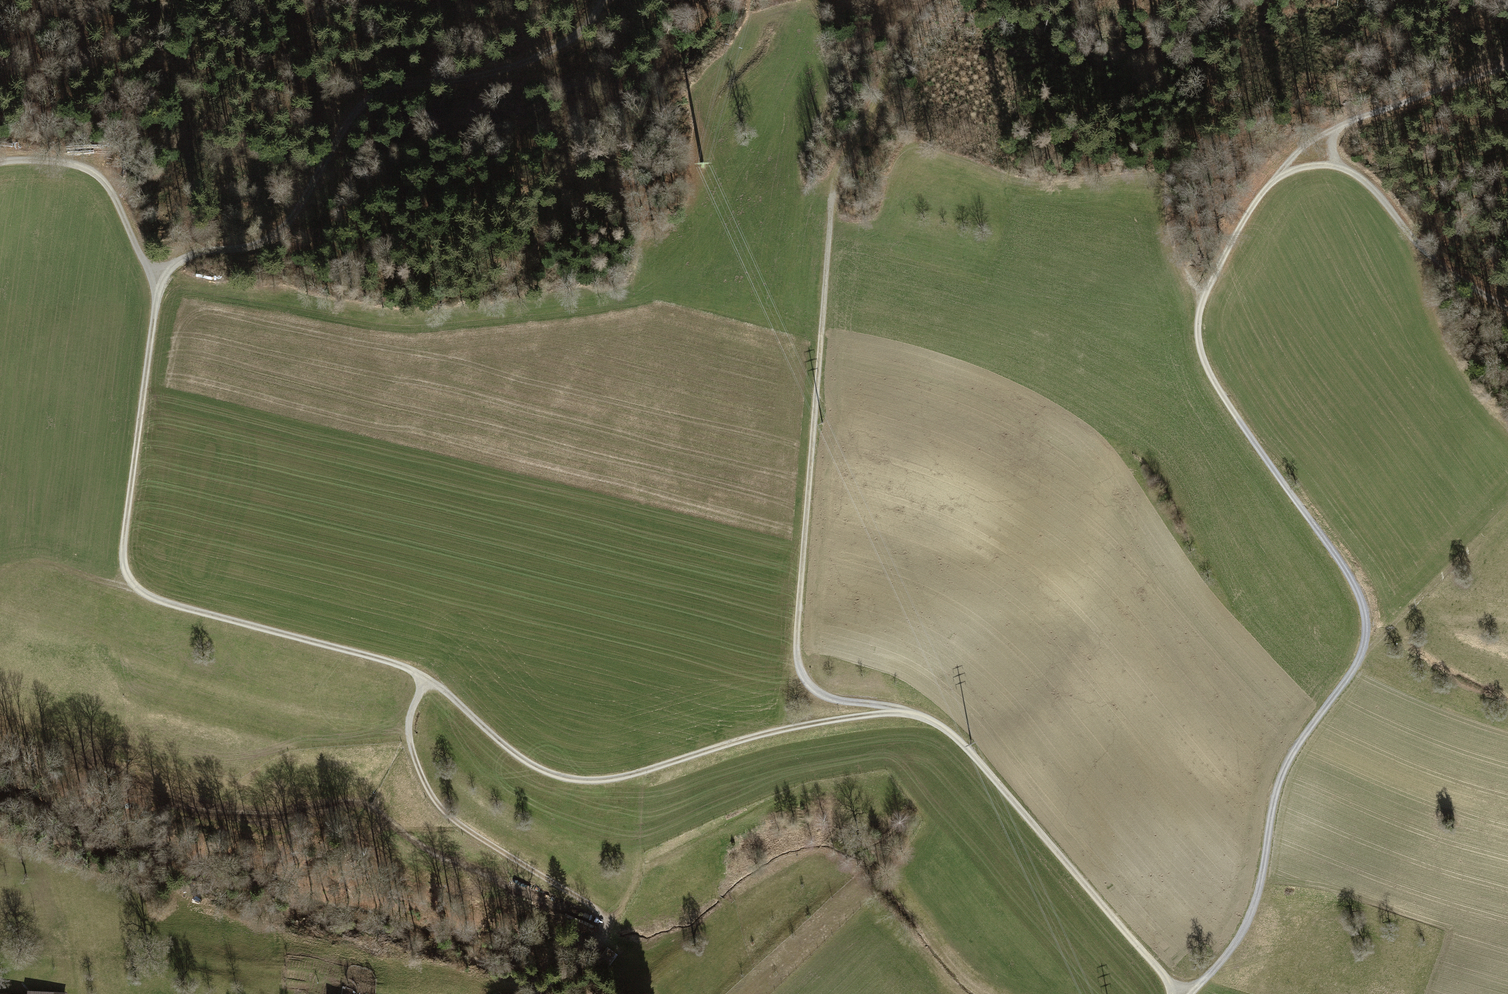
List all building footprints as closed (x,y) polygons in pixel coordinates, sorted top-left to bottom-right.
[(615,955),(607,949),(600,959),(599,958),(594,965),(603,972),(608,965),(615,955)]
